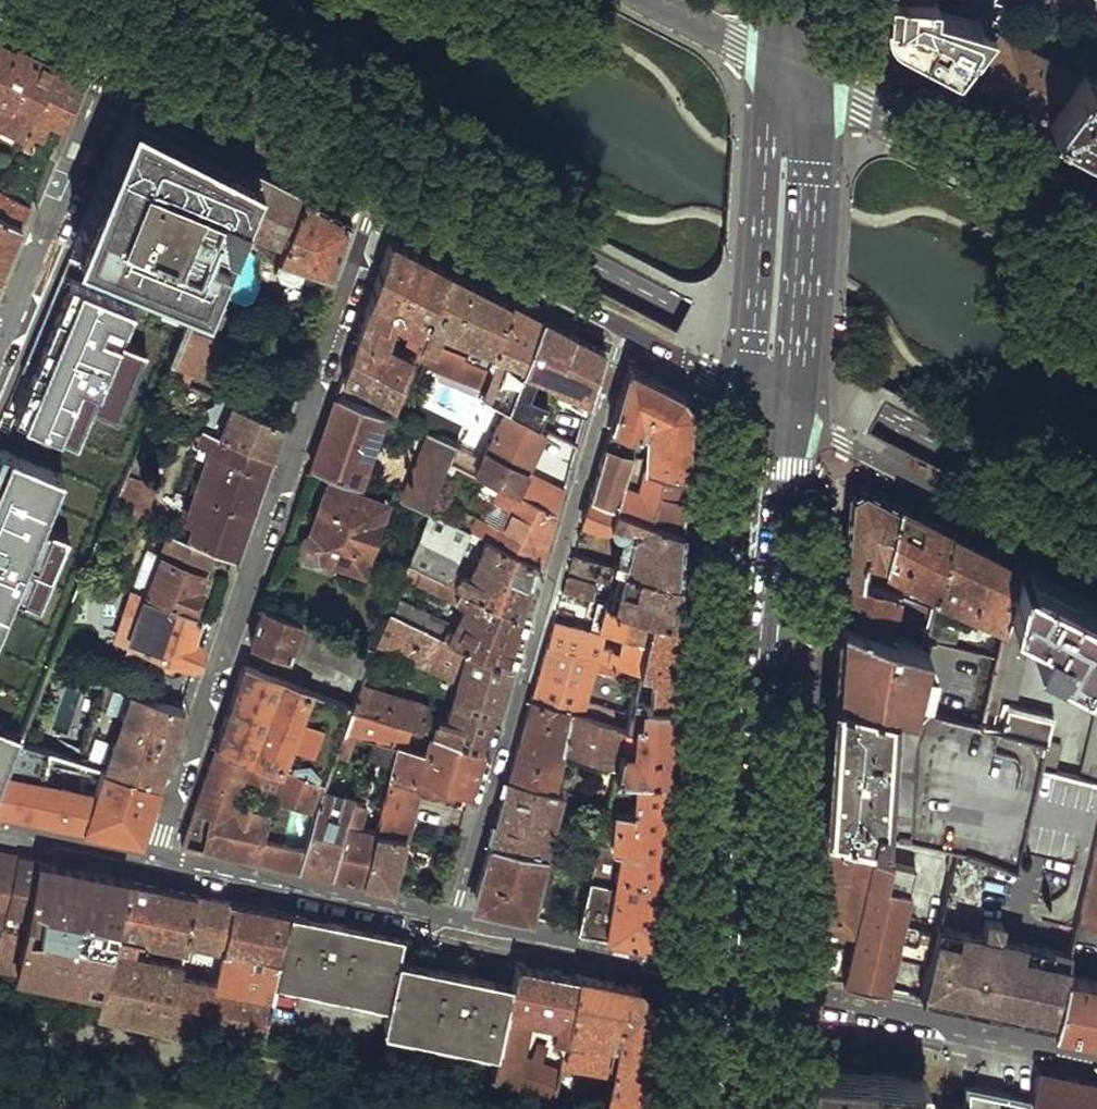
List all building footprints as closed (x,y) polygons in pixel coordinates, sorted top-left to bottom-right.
[(954,67),(990,19),(931,5),(932,0),(885,0),(883,22),(896,38),(925,52),(954,67)] [(1015,100),(1046,117),(1078,76),(998,36),(987,56),(995,63),(983,84),(1015,100)] [(12,43),(0,37),(0,71),(12,43)] [(0,71),(0,130),(21,140),(28,127),(55,66),(34,55),(12,43),(0,71)] [(1096,144),(1096,52),(1078,76),(1046,117),(1093,142),(1096,144)] [(55,66),(28,127),(43,134),(49,120),(64,127),(84,80),(70,73),(55,66)] [(72,609),(114,510),(127,478),(80,457),(50,443),(90,343),(123,357),(168,376),(169,374),(173,364),(195,311),(203,292),(231,224),(251,176),(191,147),(132,119),(118,150),(108,151),(11,390),(0,416),(0,580),(72,609)] [(251,176),(231,224),(282,245),(304,193),(281,182),(254,168),(251,176)] [(0,187),(0,212),(23,224),(27,215),(32,203),(1,186),(0,187)] [(282,245),(272,270),(291,278),(301,273),(303,266),(333,277),(352,222),(350,216),(328,205),(304,193),(282,245)] [(23,224),(0,212),(0,278),(23,224)] [(417,255),(388,241),(341,378),(381,397),(375,412),(387,417),(413,359),(419,342),(446,270),(417,255)] [(446,270),(419,342),(432,346),(435,340),(441,326),(448,328),(442,343),(485,361),(509,301),(446,270)] [(195,311),(218,320),(224,312),(217,299),(203,292),(195,311)] [(492,364),(480,396),(486,400),(504,356),(524,364),(542,319),(509,301),(485,361),(492,364)] [(195,311),(173,364),(201,376),(216,344),(213,341),(222,322),(218,320),(195,311)] [(524,364),(505,410),(538,425),(547,401),(528,393),(537,374),(553,383),(572,333),(542,319),(524,364)] [(605,350),(572,333),(553,383),(568,391),(564,398),(581,405),(585,398),(590,400),(592,395),(605,350)] [(432,346),(419,342),(413,359),(476,383),(485,361),(442,343),(435,340),(432,346)] [(90,343),(50,443),(80,457),(123,357),(90,343)] [(608,428),(603,444),(630,453),(633,453),(640,413),(645,415),(642,462),(645,462),(686,472),(689,437),(691,408),(683,391),(660,379),(626,363),(618,393),(608,428)] [(323,430),(311,467),(358,483),(377,430),(382,431),(387,417),(375,412),(335,396),(323,430)] [(227,423),(223,433),(272,454),(277,436),(283,420),(225,397),(222,405),(229,409),(224,422),(227,423)] [(498,484),(557,512),(564,488),(525,470),(545,428),(538,425),(505,410),(474,473),(498,484)] [(219,454),(188,539),(212,548),(235,556),(272,454),(223,433),(205,425),(197,446),(219,454)] [(532,464),(562,477),(577,441),(547,429),(532,464)] [(426,434),(401,499),(428,508),(446,461),(453,444),(426,434)] [(594,474),(588,496),(682,532),(684,499),(686,472),(645,462),(641,476),(646,478),(644,490),(638,489),(620,482),(630,453),(603,444),(594,474)] [(114,510),(138,519),(153,480),(129,471),(127,478),(114,510)] [(641,476),(638,489),(644,490),(646,478),(641,476)] [(848,528),(845,572),(863,578),(865,559),(882,561),(939,588),(952,529),(908,506),(864,482),(851,491),(848,528)] [(328,483),(303,549),(361,569),(383,501),(328,483)] [(478,517),(471,530),(486,537),(493,540),(535,561),(541,564),(550,536),(557,512),(498,484),(491,499),(508,506),(499,525),(478,517)] [(581,521),(601,526),(608,525),(613,531),(622,532),(625,527),(628,523),(633,525),(625,559),(617,557),(615,564),(617,565),(623,567),(678,581),(680,555),(682,532),(588,496),(581,521)] [(428,508),(407,561),(521,613),(528,586),(535,561),(493,540),(476,578),(471,576),(463,574),(465,569),(455,564),(471,530),(428,508)] [(989,548),(952,529),(939,588),(935,604),(929,629),(928,635),(935,637),(960,644),(962,628),(953,625),(953,619),(945,617),(948,606),(945,604),(947,600),(1005,627),(1021,564),(989,548)] [(170,532),(148,593),(194,611),(201,589),(197,587),(212,548),(188,539),(170,532)] [(486,537),(471,576),(476,578),(493,540),(486,537)] [(568,568),(608,578),(610,569),(616,571),(617,565),(615,564),(572,553),(568,568)] [(506,665),(513,638),(521,613),(407,561),(401,574),(465,600),(467,594),(471,597),(458,630),(453,628),(392,600),(388,609),(506,665)] [(1021,564),(1005,627),(998,655),(985,708),(998,711),(1002,691),(1018,694),(1027,655),(1022,653),(1024,637),(1022,636),(1028,614),(1043,619),(1036,641),(1096,669),(1096,603),(1091,600),(1021,564)] [(623,567),(613,605),(652,614),(676,621),(677,600),(678,581),(623,567)] [(863,578),(845,572),(844,592),(842,613),(892,628),(900,591),(878,583),(863,578)] [(880,575),(878,583),(900,591),(901,582),(880,575)] [(560,592),(592,600),(595,585),(566,576),(560,592)] [(72,609),(0,580),(0,786),(18,743),(72,609)] [(144,592),(126,642),(192,665),(199,662),(205,647),(202,642),(194,639),(203,615),(194,611),(148,593),(144,592)] [(465,600),(453,628),(458,630),(471,597),(467,594),(465,600)] [(935,604),(917,598),(911,625),(929,629),(935,604)] [(552,622),(546,646),(638,672),(652,614),(613,605),(604,603),(597,627),(627,635),(622,652),(600,643),(602,636),(552,622)] [(262,605),(249,644),(285,656),(290,646),(362,675),(373,647),(262,605)] [(360,683),(351,704),(353,706),(409,724),(432,730),(483,747),(495,704),(506,665),(388,609),(375,642),(454,676),(462,680),(451,717),(444,714),(438,712),(436,715),(425,711),(428,701),(360,683)] [(892,628),(842,613),(840,649),(837,686),(901,701),(899,708),(911,712),(913,705),(927,709),(930,693),(929,658),(935,637),(928,635),(926,640),(892,628)] [(649,675),(648,700),(670,702),(673,659),(676,621),(652,614),(638,672),(649,675)] [(538,671),(531,698),(573,711),(625,727),(627,717),(628,713),(586,699),(594,669),(636,682),(638,672),(546,646),(538,671)] [(229,703),(215,743),(324,780),(326,775),(332,760),(335,751),(345,728),(353,706),(351,704),(242,665),(229,703)] [(78,673),(75,682),(99,689),(74,757),(104,764),(159,778),(171,742),(184,705),(78,673)] [(454,676),(444,714),(451,717),(462,680),(454,676)] [(901,701),(837,686),(835,723),(830,793),(828,821),(933,846),(961,853),(989,857),(1014,866),(1022,869),(1027,847),(1045,765),(1051,739),(1002,726),(981,722),(927,709),(913,705),(911,712),(899,708),(901,701)] [(616,764),(615,770),(637,772),(665,774),(668,736),(670,702),(648,700),(632,697),(628,713),(627,717),(637,721),(633,749),(620,747),(616,764)] [(508,778),(554,790),(565,748),(573,711),(531,698),(520,736),(508,778)] [(1051,739),(1045,765),(1061,771),(1066,740),(1051,736),(1056,711),(1007,701),(1002,726),(1051,739)] [(390,759),(374,827),(406,834),(421,782),(469,793),(476,771),(483,747),(432,730),(426,749),(404,741),(409,724),(353,706),(345,728),(372,738),(394,743),(390,759)] [(573,711),(565,748),(616,764),(620,747),(625,727),(573,711)] [(345,728),(335,751),(364,760),(367,751),(372,738),(345,728)] [(1085,782),(1096,787),(1096,737),(1085,782)] [(372,738),(367,751),(390,759),(394,743),(372,738)] [(41,814),(83,823),(104,764),(74,757),(18,743),(0,786),(0,806),(41,814)] [(199,791),(181,842),(239,854),(299,866),(303,846),(262,837),(268,813),(231,801),(240,775),(269,785),(267,791),(313,807),(322,786),(324,780),(215,743),(199,791)] [(332,760),(326,775),(340,781),(347,764),(332,760)] [(150,804),(159,778),(104,764),(83,823),(139,835),(150,804)] [(1027,847),(1096,864),(1096,859),(1096,787),(1085,782),(1061,771),(1045,765),(1027,847)] [(588,878),(577,926),(641,939),(654,927),(658,872),(663,808),(665,774),(637,772),(633,806),(615,805),(611,845),(620,847),(612,883),(588,878)] [(490,842),(545,854),(562,791),(554,790),(508,778),(499,809),(490,842)] [(570,782),(567,793),(606,802),(609,792),(570,782)] [(315,870),(332,874),(346,819),(352,797),(322,786),(313,807),(303,846),(299,866),(315,870)] [(346,819),(332,874),(347,877),(362,880),(374,827),(346,819)] [(378,883),(392,886),(406,834),(374,827),(362,880),(378,883)] [(823,881),(821,923),(861,932),(850,978),(894,988),(900,957),(929,964),(933,949),(913,943),(914,936),(905,935),(920,867),(878,855),(879,852),(826,841),(823,881)] [(474,895),(485,907),(509,912),(529,916),(547,854),(545,854),(490,842),(474,895)] [(930,861),(958,867),(961,853),(933,846),(930,861)] [(14,855),(0,917),(0,967),(67,981),(65,990),(100,999),(114,932),(126,878),(71,867),(14,855)] [(1096,864),(1085,917),(1096,926),(1096,859),(1096,864)] [(126,878),(114,932),(133,936),(173,945),(169,961),(179,963),(184,941),(194,893),(160,886),(126,878)] [(221,948),(279,961),(289,913),(261,907),(202,895),(194,893),(184,941),(189,942),(195,943),(221,948)] [(279,961),(272,994),(385,1017),(381,1040),(494,1063),(509,984),(398,958),(402,937),(376,932),(317,919),(289,913),(279,961)] [(944,924),(927,995),(1006,1012),(1061,1023),(1071,976),(1077,950),(1008,935),(1011,921),(994,917),(991,930),(987,934),(984,933),(980,936),(977,931),(944,924)] [(279,961),(221,948),(214,981),(207,980),(188,976),(177,974),(178,969),(179,963),(169,961),(130,952),(133,936),(114,932),(100,999),(98,1007),(262,1042),(272,994),(279,961)] [(494,1063),(492,1074),(550,1099),(556,1072),(547,1069),(520,1057),(529,1012),(555,1017),(552,1030),(564,1033),(576,976),(546,970),(513,963),(509,984),(494,1063)] [(558,1061),(598,1072),(601,1108),(640,1108),(644,1062),(649,1001),(646,995),(640,991),(610,984),(576,976),(564,1033),(558,1061)] [(910,976),(906,991),(920,994),(924,979),(910,976)] [(1071,976),(1061,1023),(1093,1030),(1096,1031),(1096,981),(1071,976)] [(552,1030),(547,1069),(556,1072),(558,1061),(564,1033),(552,1030)] [(919,1069),(810,1065),(807,1108),(917,1108),(919,1069)] [(1078,1075),(1038,1067),(1032,1096),(1029,1108),(1096,1108),(1096,1079),(1078,1075)] [(1032,1096),(967,1083),(965,1108),(1029,1108),(1032,1096)]
